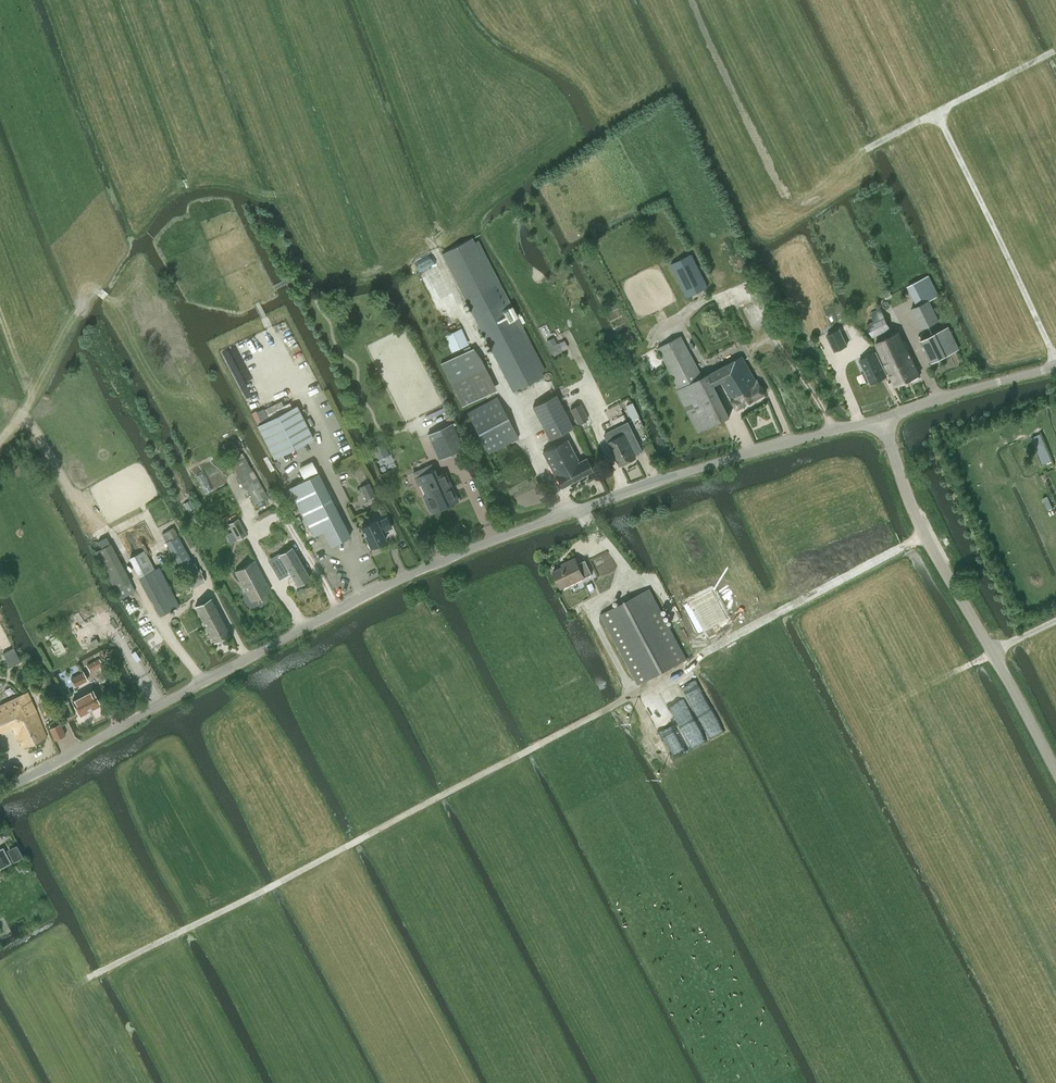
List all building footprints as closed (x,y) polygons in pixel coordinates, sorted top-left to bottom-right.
[(442,253),(514,391),(543,375),(472,238),(442,253)] [(688,296),(708,287),(692,254),(672,263),(688,296)] [(917,281),(908,285),(914,298),(918,305),(939,295),(928,275),(917,281)] [(921,328),(939,320),(930,300),(912,308),(921,328)] [(873,337),(891,328),(880,308),(870,313),(874,320),(866,324),(873,337)] [(931,361),(959,348),(950,327),(921,341),(931,361)] [(840,329),(827,335),(835,351),(847,345),(840,329)] [(899,331),(876,343),(896,385),(911,378),(912,380),(919,377),(918,374),(920,374),(899,331)] [(682,335),(659,348),(678,384),(676,385),(698,431),(730,415),(714,384),(710,372),(703,375),(682,335)] [(559,342),(550,347),(554,356),(563,351),(559,342)] [(876,352),(860,360),(866,372),(863,373),(867,381),(870,380),(871,383),(887,375),(876,352)] [(710,372),(714,384),(723,380),(737,408),(754,399),(746,385),(749,383),(744,373),(743,371),(749,367),(743,357),(710,372)] [(746,385),(754,399),(765,393),(758,379),(756,381),(749,367),(743,371),(744,373),(749,383),(746,385)] [(573,427),(556,394),(532,406),(549,439),(573,427)] [(489,452),(519,437),(498,397),(468,412),(489,452)] [(639,416),(633,402),(626,406),(633,420),(639,416)] [(313,438),(297,404),(257,424),(274,457),(313,438)] [(587,418),(580,404),(571,409),(578,423),(587,418)] [(628,421),(604,433),(608,441),(620,465),(637,457),(636,455),(643,452),(628,421)] [(439,459),(463,448),(452,423),(428,434),(439,459)] [(1040,434),(1031,438),(1042,463),(1051,459),(1040,434)] [(579,462),(566,438),(543,450),(562,485),(593,469),(587,458),(579,462)] [(372,447),(378,461),(390,456),(384,442),(372,447)] [(432,464),(414,472),(416,477),(419,483),(420,483),(425,495),(424,495),(432,511),(457,500),(445,472),(437,476),(432,464)] [(268,496),(252,468),(239,476),(254,504),(268,496)] [(350,536),(342,520),(318,473),(290,487),(314,534),(324,529),(332,545),(350,536)] [(375,495),(369,482),(360,486),(366,499),(375,495)] [(269,499),(254,508),(257,513),(272,505),(269,499)] [(376,520),(361,527),(371,546),(385,539),(381,531),(391,527),(387,517),(377,522),(376,520)] [(247,534),(238,518),(228,524),(236,539),(247,534)] [(178,535),(166,541),(181,568),(192,563),(189,558),(190,558),(178,535)] [(132,581),(111,543),(95,552),(115,590),(132,581)] [(297,555),(274,568),(280,577),(291,571),(298,584),(310,577),(297,555)] [(562,587),(592,573),(586,559),(578,563),(575,557),(566,561),(567,564),(554,570),(562,587)] [(252,599),(270,589),(254,560),(236,570),(252,599)] [(161,615),(179,605),(160,567),(141,577),(161,615)] [(192,588),(205,581),(201,573),(188,580),(192,588)] [(93,619),(109,610),(91,578),(76,586),(81,596),(74,600),(79,610),(86,606),(93,619)] [(175,578),(171,581),(179,600),(186,597),(175,578)] [(638,684),(687,658),(650,589),(601,614),(638,684)] [(196,605),(214,640),(229,632),(211,598),(196,605)] [(55,634),(48,638),(58,655),(64,651),(55,634)] [(21,661),(13,647),(3,653),(10,666),(21,661)] [(99,658),(86,665),(90,672),(100,666),(99,666),(103,664),(99,658)] [(76,686),(88,680),(83,671),(72,678),(76,686)] [(81,714),(100,704),(93,690),(73,700),(81,714)] [(46,737),(28,693),(0,706),(0,729),(12,723),(13,726),(16,733),(24,747),(46,737)] [(56,739),(65,735),(60,723),(51,727),(56,739)] [(9,850),(14,859),(21,856),(16,846),(9,850)] [(10,862),(3,848),(0,850),(0,867),(10,862)]
